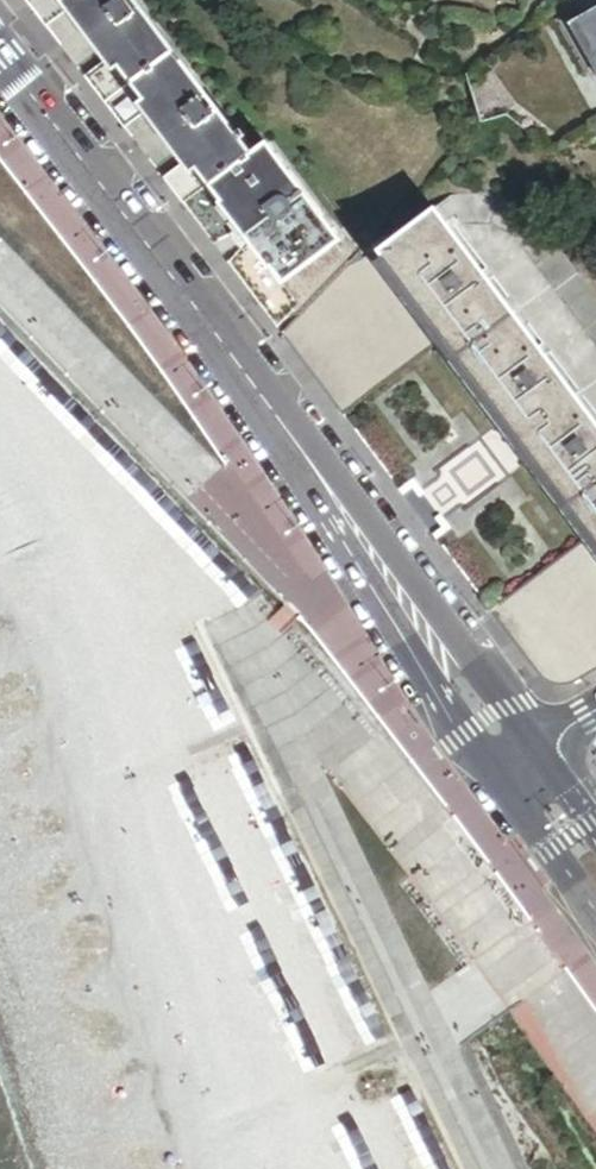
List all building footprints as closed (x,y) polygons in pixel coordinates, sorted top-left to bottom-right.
[(64,0),(30,0),(26,4),(45,28),(70,9),(64,0)] [(133,0),(64,0),(70,9),(110,60),(128,84),(169,48),(133,0)] [(572,29),(573,31),(582,26),(595,50),(595,15),(572,29)] [(591,63),(595,60),(595,50),(582,26),(573,31),(591,63)] [(247,150),(169,48),(128,84),(149,112),(187,162),(205,186),(247,150)] [(104,105),(128,84),(110,60),(85,79),(104,105)] [(149,112),(128,84),(104,105),(124,131),(149,112)] [(266,134),(260,139),(349,256),(355,249),(266,134)] [(349,256),(260,139),(247,150),(205,186),(241,232),(247,240),(297,305),(301,311),(349,256)] [(182,205),(205,186),(187,162),(163,180),(182,205)] [(241,232),(205,186),(182,205),(212,244),(241,232)] [(441,222),(454,212),(453,220),(485,222),(513,240),(595,349),(595,296),(538,219),(499,194),(465,188),(448,193),(430,206),(441,222)] [(441,222),(430,206),(375,249),(445,342),(592,537),(595,542),(595,428),(441,222)] [(281,333),(344,418),(445,342),(375,249),(366,238),(355,249),(349,256),(301,311),(281,333)] [(228,264),(277,328),(297,305),(247,240),(228,264)] [(415,480),(400,491),(404,497),(414,489),(422,500),(427,496),(415,480)] [(434,537),(438,542),(453,531),(442,516),(437,521),(444,529),(434,537)] [(595,671),(595,542),(592,537),(492,613),(501,625),(546,684),(547,687),(552,691),(557,692),(562,691),(595,671)] [(259,782),(248,787),(254,799),(265,794),(259,782)] [(265,795),(254,800),(259,811),(270,806),(265,795)] [(270,807),(259,812),(265,823),(275,817),(270,807)] [(275,818),(265,824),(270,835),(281,829),(275,818)] [(291,854),(280,859),(286,870),(296,865),(291,854)] [(297,865),(286,870),(292,881),(302,876),(297,865)] [(303,877),(292,882),(298,892),(308,887),(303,877)] [(309,887),(298,893),(304,903),(315,899),(309,887)] [(315,899),(304,904),(310,915),(321,910),(315,899)] [(325,921),(314,926),(319,936),(330,931),(325,921)] [(330,931),(320,936),(325,948),(336,942),(330,931)] [(336,943),(325,948),(331,958),(341,953),(336,943)] [(342,954),(331,959),(336,969),(347,964),(342,954)] [(348,965),(337,970),(342,982),(353,977),(348,965)] [(353,977),(342,982),(348,993),(358,988),(353,977)] [(359,990),(349,995),(353,1004),(364,999),(359,990)] [(364,1000),(353,1005),(359,1015),(370,1010),(364,1000)] [(371,1012),(360,1017),(365,1027),(376,1022),(371,1012)] [(376,1023),(366,1028),(371,1039),(381,1034),(376,1023)] [(420,1100),(409,1105),(414,1115),(424,1111),(420,1100)] [(425,1111),(414,1117),(420,1128),(431,1123),(425,1111)] [(356,1119),(346,1123),(350,1133),(361,1128),(356,1119)] [(431,1123),(420,1128),(425,1139),(436,1134),(431,1123)] [(362,1130),(351,1135),(356,1145),(366,1140),(362,1130)] [(438,1136),(427,1141),(432,1150),(442,1145),(438,1136)] [(368,1141),(357,1146),(362,1155),(372,1150),(368,1141)] [(443,1146),(432,1151),(437,1161),(448,1156),(443,1146)] [(373,1152),(362,1157),(367,1167),(377,1162),(373,1152)] [(438,1163),(441,1168),(451,1168),(453,1168),(449,1158),(438,1163)]
